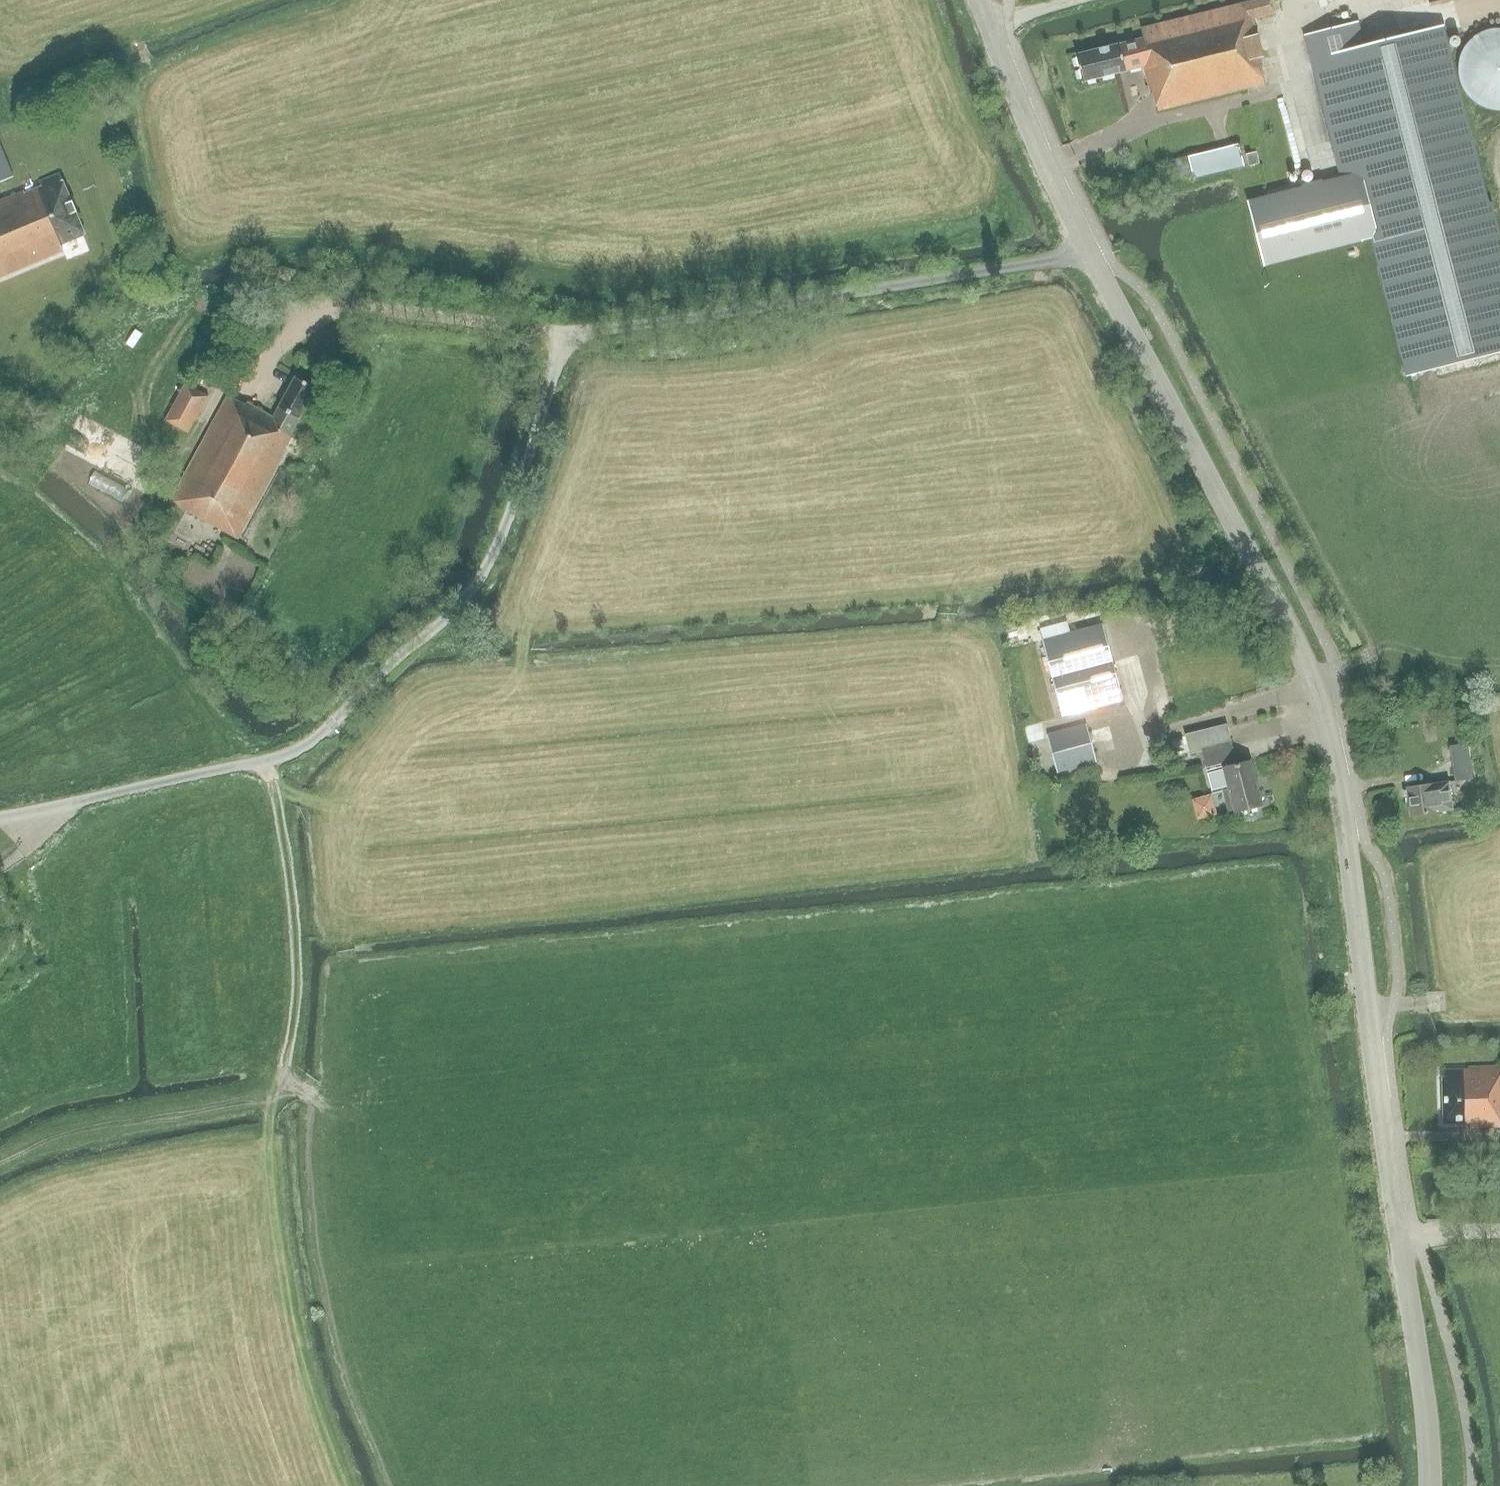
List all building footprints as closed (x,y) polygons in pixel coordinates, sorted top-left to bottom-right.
[(1276,13),(1273,0),(1258,0),(1142,29),(1144,38),(1076,55),(1083,82),(1145,66),(1152,93),(1154,93),(1158,111),(1266,84),(1261,67),(1265,66),(1254,19),(1276,13)] [(1307,35),(1343,180),(1249,204),(1264,262),(1376,235),(1410,373),(1499,350),(1499,257),(1488,209),(1483,210),(1438,29),(1365,48),(1359,22),(1307,35)] [(1483,31),(1477,34),(1471,40),(1466,44),(1463,50),(1460,57),(1459,66),(1459,73),(1460,80),(1463,87),(1467,92),(1471,98),(1477,103),(1483,106),(1490,109),(1497,110),(1499,110),(1499,28),(1498,27),(1491,28),(1483,31)] [(14,176),(0,143),(0,181),(14,176)] [(1195,179),(1245,167),(1239,144),(1189,157),(1195,179)] [(1249,166),(1260,164),(1257,152),(1246,155),(1249,166)] [(0,201),(0,277),(63,250),(61,245),(86,235),(61,173),(41,181),(42,184),(0,201)] [(241,539),(242,537),(288,450),(286,450),(293,437),(291,436),(317,387),(297,376),(275,417),(247,403),(246,406),(228,396),(170,501),(241,539)] [(189,433),(209,396),(186,384),(166,420),(189,433)] [(1063,716),(1123,700),(1103,624),(1043,640),(1063,716)] [(1058,772),(1097,762),(1087,724),(1048,734),(1058,772)] [(1232,741),(1202,748),(1213,795),(1222,793),(1227,812),(1235,810),(1235,812),(1263,805),(1251,761),(1238,764),(1232,741)] [(1451,752),(1454,781),(1472,779),(1468,750),(1467,744),(1450,746),(1451,752)] [(1411,816),(1453,810),(1449,781),(1407,787),(1411,816)] [(1468,1067),(1468,1069),(1443,1070),(1444,1075),(1443,1075),(1444,1123),(1469,1123),(1470,1127),(1499,1127),(1499,1066),(1468,1067)]
